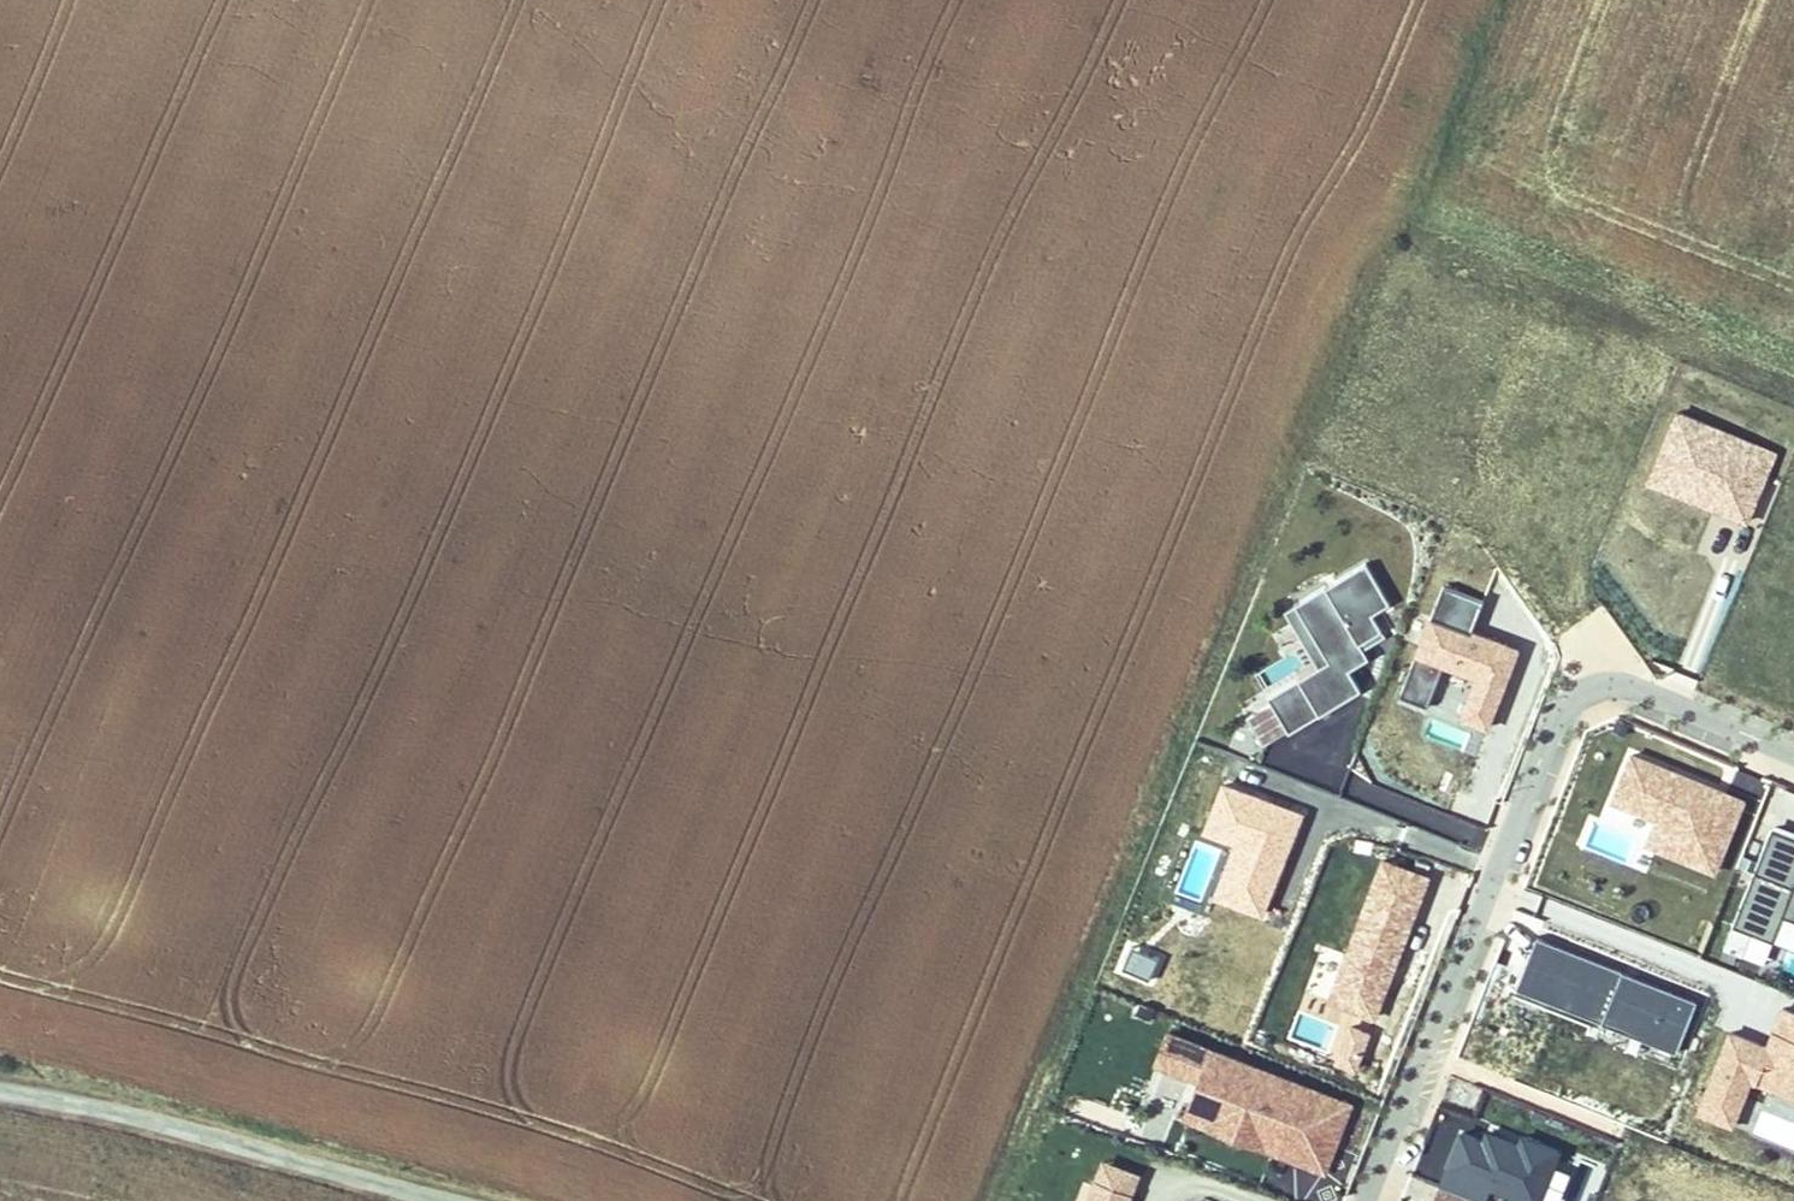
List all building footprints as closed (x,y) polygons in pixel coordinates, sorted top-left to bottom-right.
[(1776,446),(1673,406),(1644,480),(1747,521),(1776,446)] [(1286,728),(1361,690),(1346,660),(1387,639),(1372,609),(1388,601),(1367,558),(1281,601),(1304,645),(1256,669),(1286,728)] [(1489,725),(1519,642),(1471,625),(1481,596),(1438,580),(1399,691),(1427,701),(1440,663),(1469,673),(1454,713),(1489,725)] [(1733,786),(1632,746),(1612,797),(1659,815),(1650,838),(1724,867),(1748,806),(1733,800),(1733,786)] [(1305,816),(1226,787),(1210,832),(1238,842),(1217,900),(1267,918),(1305,816)] [(1351,955),(1326,945),(1308,991),(1380,1019),(1434,879),(1387,861),(1351,955)] [(1762,870),(1740,922),(1773,935),(1786,903),(1793,907),(1793,883),(1762,870)] [(1677,1045),(1696,991),(1532,933),(1512,986),(1677,1045)] [(1733,1029),(1703,1109),(1739,1123),(1756,1079),(1793,1094),(1793,1009),(1787,1006),(1773,1044),(1733,1029)] [(1300,1161),(1327,1092),(1214,1048),(1202,1079),(1222,1087),(1207,1125),(1300,1161)] [(1740,1126),(1793,1150),(1793,1099),(1759,1083),(1740,1126)] [(1459,1126),(1438,1181),(1490,1200),(1493,1200),(1494,1187),(1529,1200),(1565,1200),(1580,1162),(1558,1154),(1561,1143),(1496,1118),(1488,1137),(1459,1126)] [(1100,1178),(1091,1200),(1124,1200),(1129,1189),(1100,1178)]
